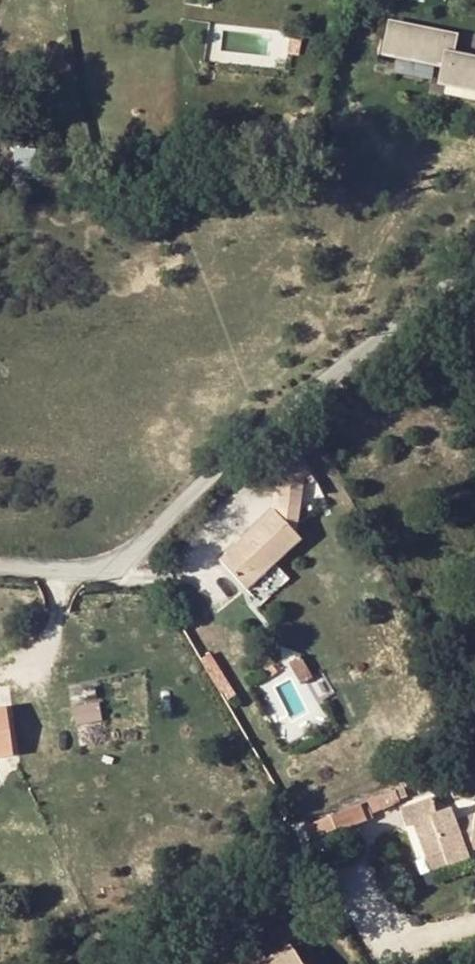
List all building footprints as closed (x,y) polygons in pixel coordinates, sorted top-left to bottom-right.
[(369,47),(446,61),(442,79),(474,85),(474,59),(447,54),(450,35),(374,21),(369,47)] [(14,149),(16,172),(34,171),(32,148),(14,149)] [(298,442),(304,439),(300,431),(293,435),(298,442)] [(311,473),(301,454),(268,471),(278,489),(302,478),(311,473)] [(278,489),(275,510),(296,533),(302,478),(278,489)] [(245,587),(258,576),(274,562),(300,538),(296,533),(275,510),(220,560),(245,587)] [(283,573),(274,562),(258,576),(268,586),(283,573)] [(364,579),(370,576),(368,570),(361,573),(364,579)] [(312,705),(328,696),(305,653),(289,663),(312,705)] [(226,699),(234,695),(230,688),(222,692),(226,699)] [(75,723),(100,720),(98,702),(73,705),(75,723)] [(7,707),(0,708),(0,756),(14,754),(7,707)] [(396,798),(406,795),(403,786),(392,790),(396,798)] [(430,798),(398,810),(404,826),(411,823),(418,821),(421,831),(414,833),(424,858),(441,852),(445,864),(468,856),(467,852),(462,837),(467,836),(474,837),(474,813),(473,822),(461,826),(460,824),(456,825),(455,819),(450,807),(436,813),(430,798)] [(369,808),(366,809),(363,801),(305,826),(309,839),(336,828),(337,832),(372,818),(369,808)] [(461,826),(473,822),(474,813),(455,819),(456,825),(460,824),(461,826)] [(421,831),(418,821),(411,823),(414,833),(421,831)] [(462,837),(467,852),(474,850),(474,837),(467,836),(462,837)] [(445,864),(441,852),(424,858),(429,870),(445,864)] [(293,950),(268,963),(301,963),(293,950)] [(260,954),(244,963),(266,963),(260,954)]
